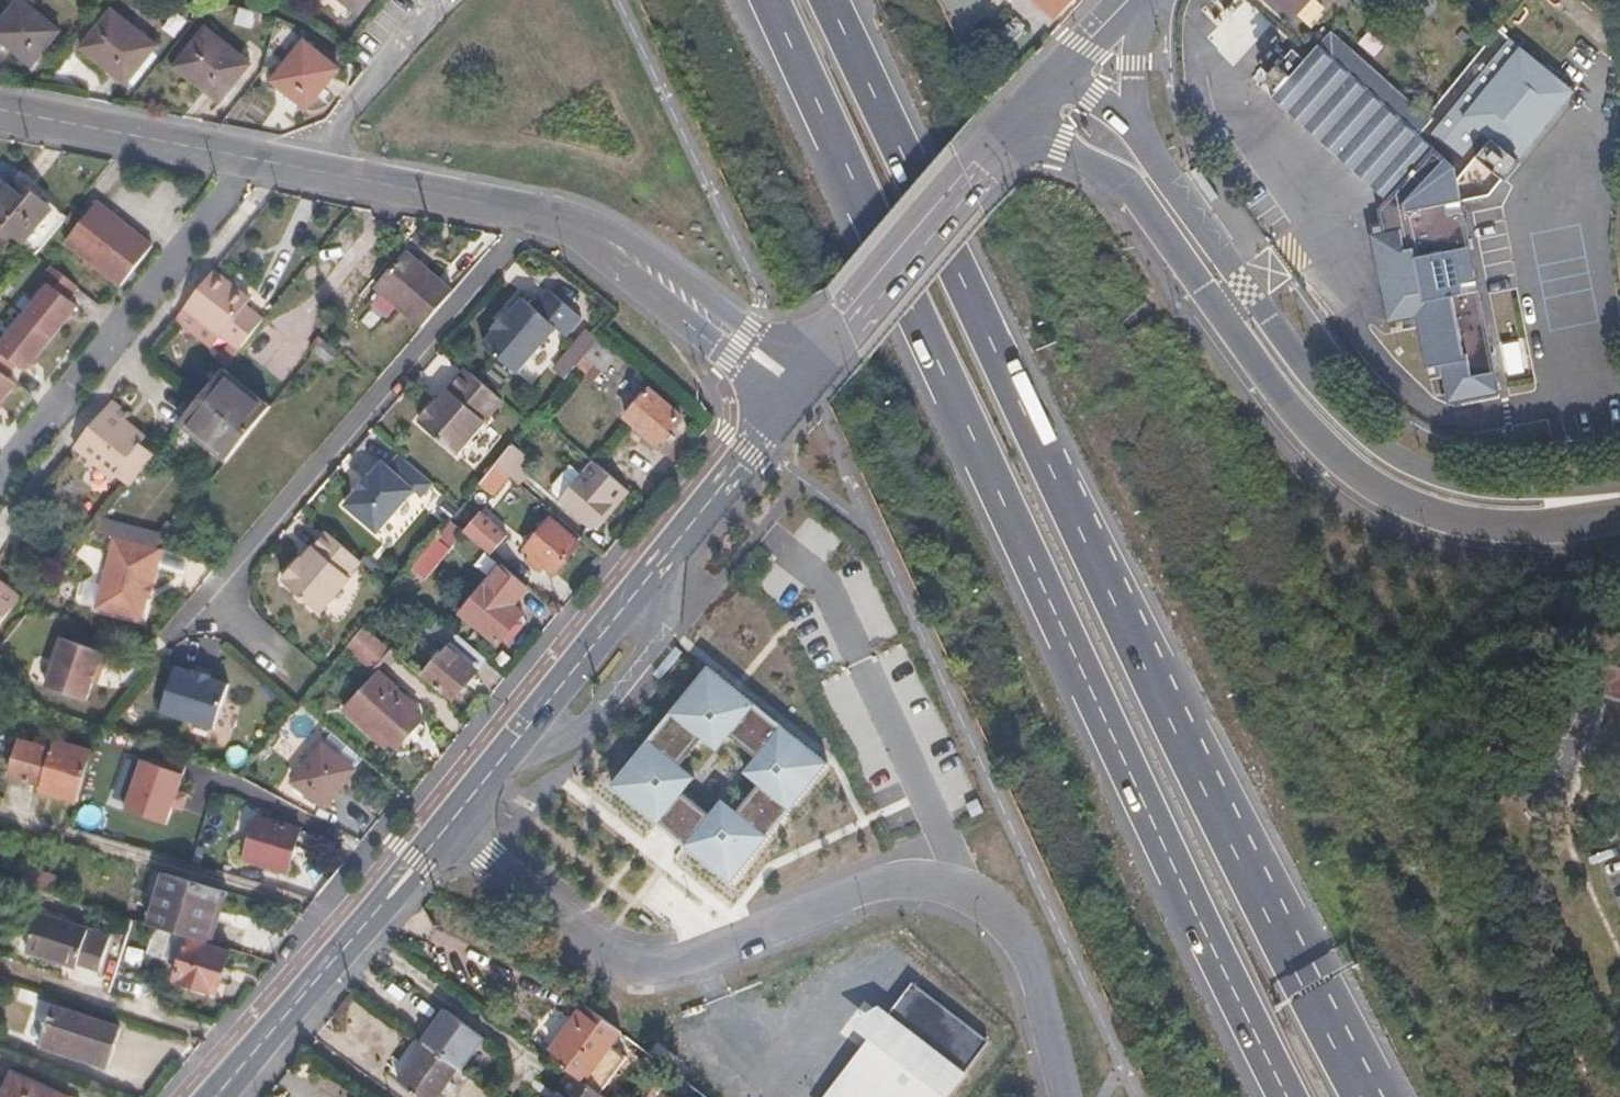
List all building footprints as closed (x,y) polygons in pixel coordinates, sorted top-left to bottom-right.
[(58,31),(19,0),(17,0),(0,21),(0,41),(31,65),(58,31)] [(358,12),(368,0),(343,0),(358,12)] [(1056,18),(1072,0),(1036,0),(1056,18)] [(1308,0),(1276,0),(1294,15),(1308,0)] [(111,11),(80,48),(125,83),(155,47),(111,11)] [(219,101),(249,64),(204,28),(174,66),(219,101)] [(1369,92),(1422,139),(1454,166),(1456,179),(1466,167),(1491,138),(1517,159),(1574,91),(1526,50),(1496,28),(1428,116),(1333,30),(1318,47),(1369,92)] [(304,40),(272,80),(307,107),(339,68),(304,40)] [(1371,236),(1388,322),(1417,317),(1427,367),(1442,365),(1449,402),(1498,393),(1461,203),(1456,179),(1454,166),(1422,139),(1369,92),(1318,47),(1305,62),(1293,51),(1270,76),(1282,86),(1271,99),(1388,201),(1380,210),(1385,233),(1371,236)] [(33,255),(62,219),(14,181),(0,197),(0,227),(13,237),(21,243),(33,255)] [(148,247),(92,204),(62,243),(116,288),(148,247)] [(0,227),(0,244),(4,248),(13,237),(0,227)] [(375,289),(420,329),(452,293),(406,253),(375,289)] [(48,268),(38,281),(45,286),(15,324),(0,343),(0,401),(13,384),(4,377),(14,365),(22,372),(73,308),(64,301),(74,289),(48,268)] [(247,302),(210,274),(182,309),(236,351),(259,323),(242,309),(247,302)] [(484,344),(516,373),(557,330),(566,339),(583,320),(551,291),(535,308),(525,299),(513,312),(511,310),(494,328),(496,331),(484,344)] [(616,353),(598,339),(576,366),(584,374),(592,364),(600,371),(616,353)] [(456,455),(503,401),(466,368),(436,402),(434,400),(418,419),(420,421),(418,423),(456,455)] [(179,421),(227,459),(267,408),(219,371),(194,402),(179,421)] [(649,390),(625,418),(656,446),(680,417),(649,390)] [(128,415),(109,400),(73,446),(81,453),(75,460),(85,469),(94,467),(101,465),(113,476),(126,487),(153,453),(139,443),(144,438),(131,427),(129,429),(121,423),(128,415)] [(525,456),(511,445),(494,465),(508,476),(517,484),(527,472),(518,464),(525,456)] [(355,490),(343,504),(375,532),(412,491),(419,498),(431,484),(398,455),(387,467),(381,461),(368,476),(366,474),(353,488),(355,490)] [(627,491),(595,463),(583,477),(571,466),(553,487),(554,495),(562,501),(562,502),(591,527),(612,501),(615,504),(627,491)] [(109,479),(113,476),(101,465),(94,467),(109,479)] [(508,476),(494,465),(478,486),(491,497),(508,476)] [(478,513),(462,532),(489,556),(505,536),(478,513)] [(580,545),(549,518),(523,549),(530,555),(526,561),(534,568),(538,562),(554,575),(580,545)] [(423,579),(462,531),(449,520),(410,569),(423,579)] [(359,562),(324,531),(310,548),(313,550),(303,561),(299,557),(282,577),(284,579),(282,581),(319,614),(349,579),(347,577),(359,562)] [(112,537),(89,607),(134,622),(145,588),(147,589),(159,552),(112,537)] [(1,585),(0,586),(0,594),(13,604),(17,598),(1,585)] [(13,604),(0,594),(0,619),(13,604)] [(481,627),(479,630),(497,645),(523,614),(510,603),(515,598),(510,594),(499,607),(489,598),(472,620),(481,627)] [(375,639),(362,627),(346,647),(359,658),(365,651),(375,639)] [(486,659),(457,635),(423,675),(452,700),(486,659)] [(60,637),(43,686),(83,700),(89,682),(94,669),(98,671),(104,652),(60,637)] [(391,652),(375,639),(365,651),(381,664),(391,652)] [(1597,661),(1588,692),(1596,694),(1619,701),(1619,668),(1597,661)] [(608,784),(659,831),(680,848),(728,887),(823,760),(706,663),(608,784)] [(173,668),(159,712),(213,730),(227,685),(208,678),(209,676),(193,672),(192,674),(173,668)] [(94,669),(89,682),(94,683),(98,671),(94,669)] [(377,671),(342,712),(384,747),(388,741),(396,748),(422,719),(389,690),(393,685),(377,671)] [(77,801),(92,753),(55,743),(54,750),(41,747),(43,742),(21,736),(20,741),(18,740),(6,776),(42,786),(41,791),(77,801)] [(361,758),(341,741),(332,754),(352,769),(361,758)] [(352,769),(332,754),(320,744),(291,782),(324,806),(353,770),(352,769)] [(186,758),(157,748),(151,764),(139,760),(122,810),(163,824),(186,758)] [(981,811),(973,797),(959,803),(965,815),(981,811)] [(256,817),(242,860),(286,871),(298,829),(256,817)] [(220,890),(164,873),(147,926),(205,942),(220,890)] [(37,915),(25,952),(74,967),(76,963),(97,970),(108,937),(37,915)] [(185,940),(172,980),(213,993),(227,953),(185,940)] [(943,960),(884,1033),(831,1096),(957,1096),(1010,1025),(943,960)] [(546,1056),(571,1073),(584,1083),(620,1033),(583,1004),(546,1056)] [(55,1006),(41,1046),(105,1067),(118,1026),(55,1006)] [(443,1008),(421,1040),(426,1044),(459,1068),(482,1036),(443,1008)] [(426,1044),(398,1083),(418,1096),(438,1096),(459,1068),(426,1044)] [(1,1096),(65,1096),(13,1073),(1,1096)] [(584,1083),(571,1073),(553,1096),(604,1096),(584,1083)]
